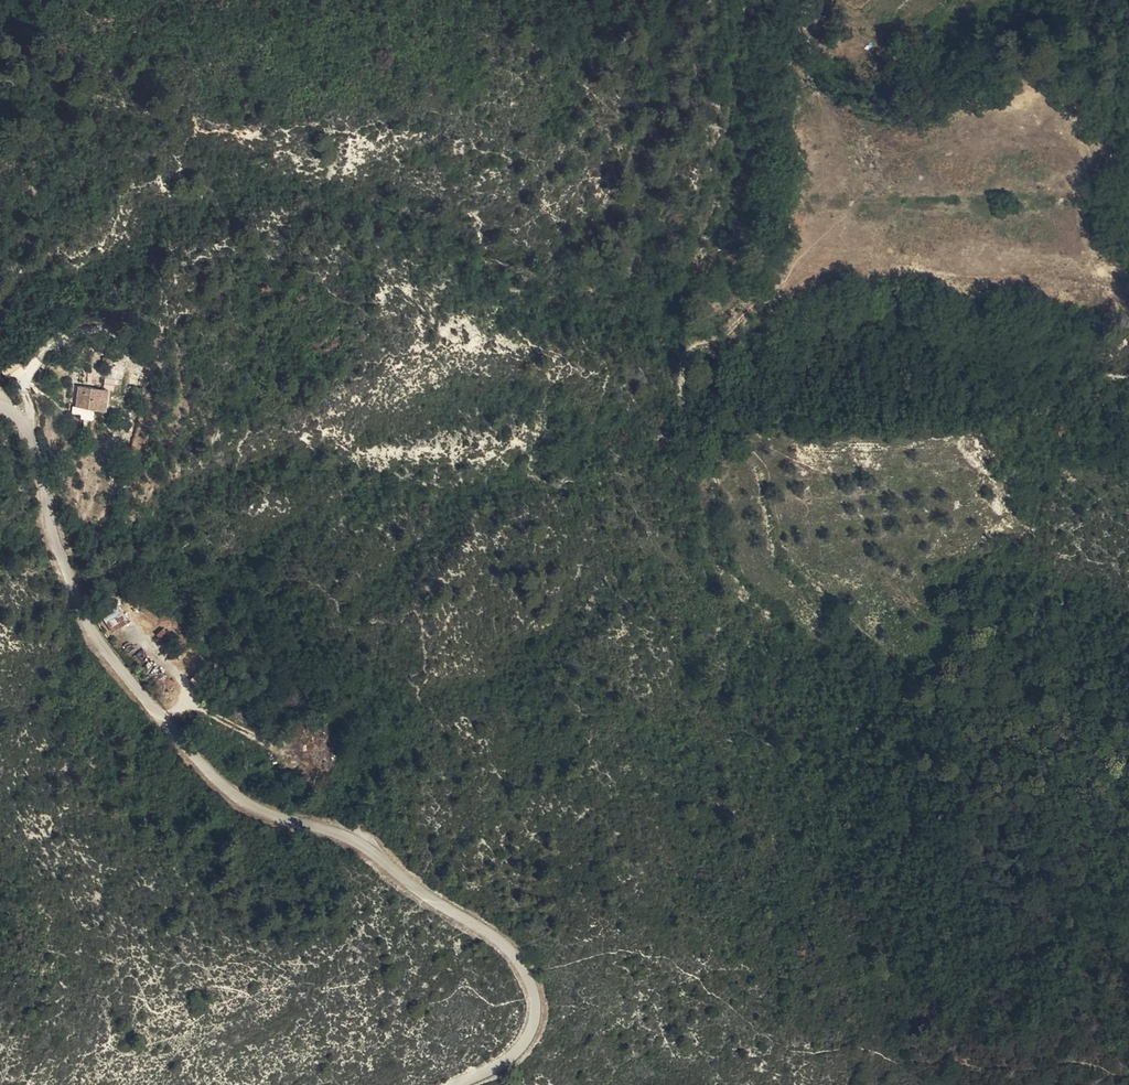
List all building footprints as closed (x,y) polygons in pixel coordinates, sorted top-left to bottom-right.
[(122,407),(127,386),(102,382),(98,403),(122,407)] [(132,387),(127,386),(122,407),(127,408),(132,387)] [(109,632),(128,624),(120,608),(102,616),(109,632)]
